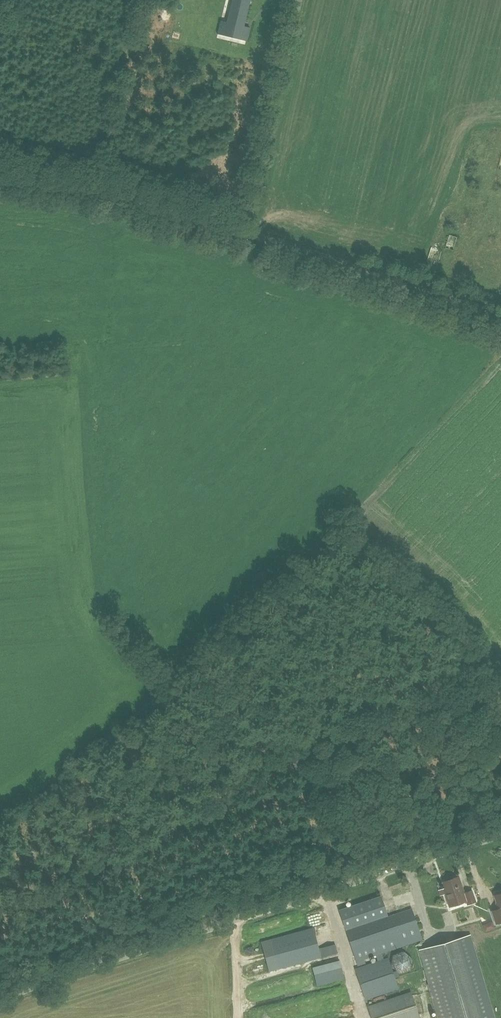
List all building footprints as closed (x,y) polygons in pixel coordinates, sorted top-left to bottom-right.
[(217,34),(218,34),(218,31),(229,33),(230,29),(236,30),(235,35),(247,38),(246,41),(250,27),(243,25),(249,2),(240,0),(232,0),(227,21),(220,20),(217,34)] [(458,876),(443,881),(447,893),(445,893),(449,907),(466,901),(467,904),(476,901),(472,890),(464,893),(458,876)] [(496,923),(500,922),(500,893),(494,895),(498,908),(492,911),(496,923)] [(339,909),(345,928),(387,914),(380,895),(339,909)] [(421,939),(411,908),(346,930),(357,961),(421,939)] [(488,930),(497,927),(494,920),(485,923),(488,930)] [(260,941),(268,971),(321,956),(313,927),(260,941)] [(419,950),(439,1017),(493,1017),(469,935),(419,950)] [(323,951),(338,951),(338,942),(322,943),(323,951)] [(388,957),(355,968),(366,999),(398,988),(388,957)] [(317,986),(344,979),(340,960),(312,967),(317,986)] [(368,1005),(372,1017),(417,1017),(419,1017),(411,991),(368,1005)]
